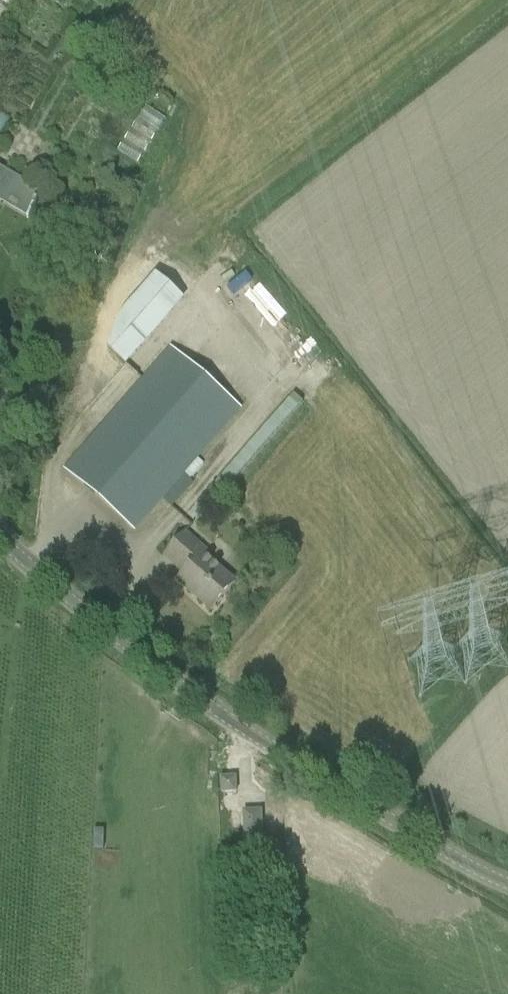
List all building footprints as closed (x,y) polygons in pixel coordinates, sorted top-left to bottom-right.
[(20,0),(0,0),(0,36),(20,0)] [(165,121),(145,108),(116,154),(136,166),(165,121)] [(0,193),(31,211),(39,190),(12,174),(0,167),(0,194),(0,193)] [(182,303),(154,279),(114,326),(106,352),(126,369),(182,303)] [(170,347),(64,469),(134,530),(147,515),(162,499),(173,487),(183,475),(241,409),(190,364),(170,347)] [(210,510),(302,404),(292,395),(200,501),(206,507),(210,510)] [(206,507),(200,501),(200,502),(186,518),(192,524),(206,507)] [(211,611),(224,596),(235,583),(209,559),(214,555),(187,532),(177,542),(164,557),(184,574),(177,582),(211,611)] [(221,793),(236,792),(235,778),(220,779),(221,793)] [(245,854),(263,853),(261,811),(243,812),(245,854)]
